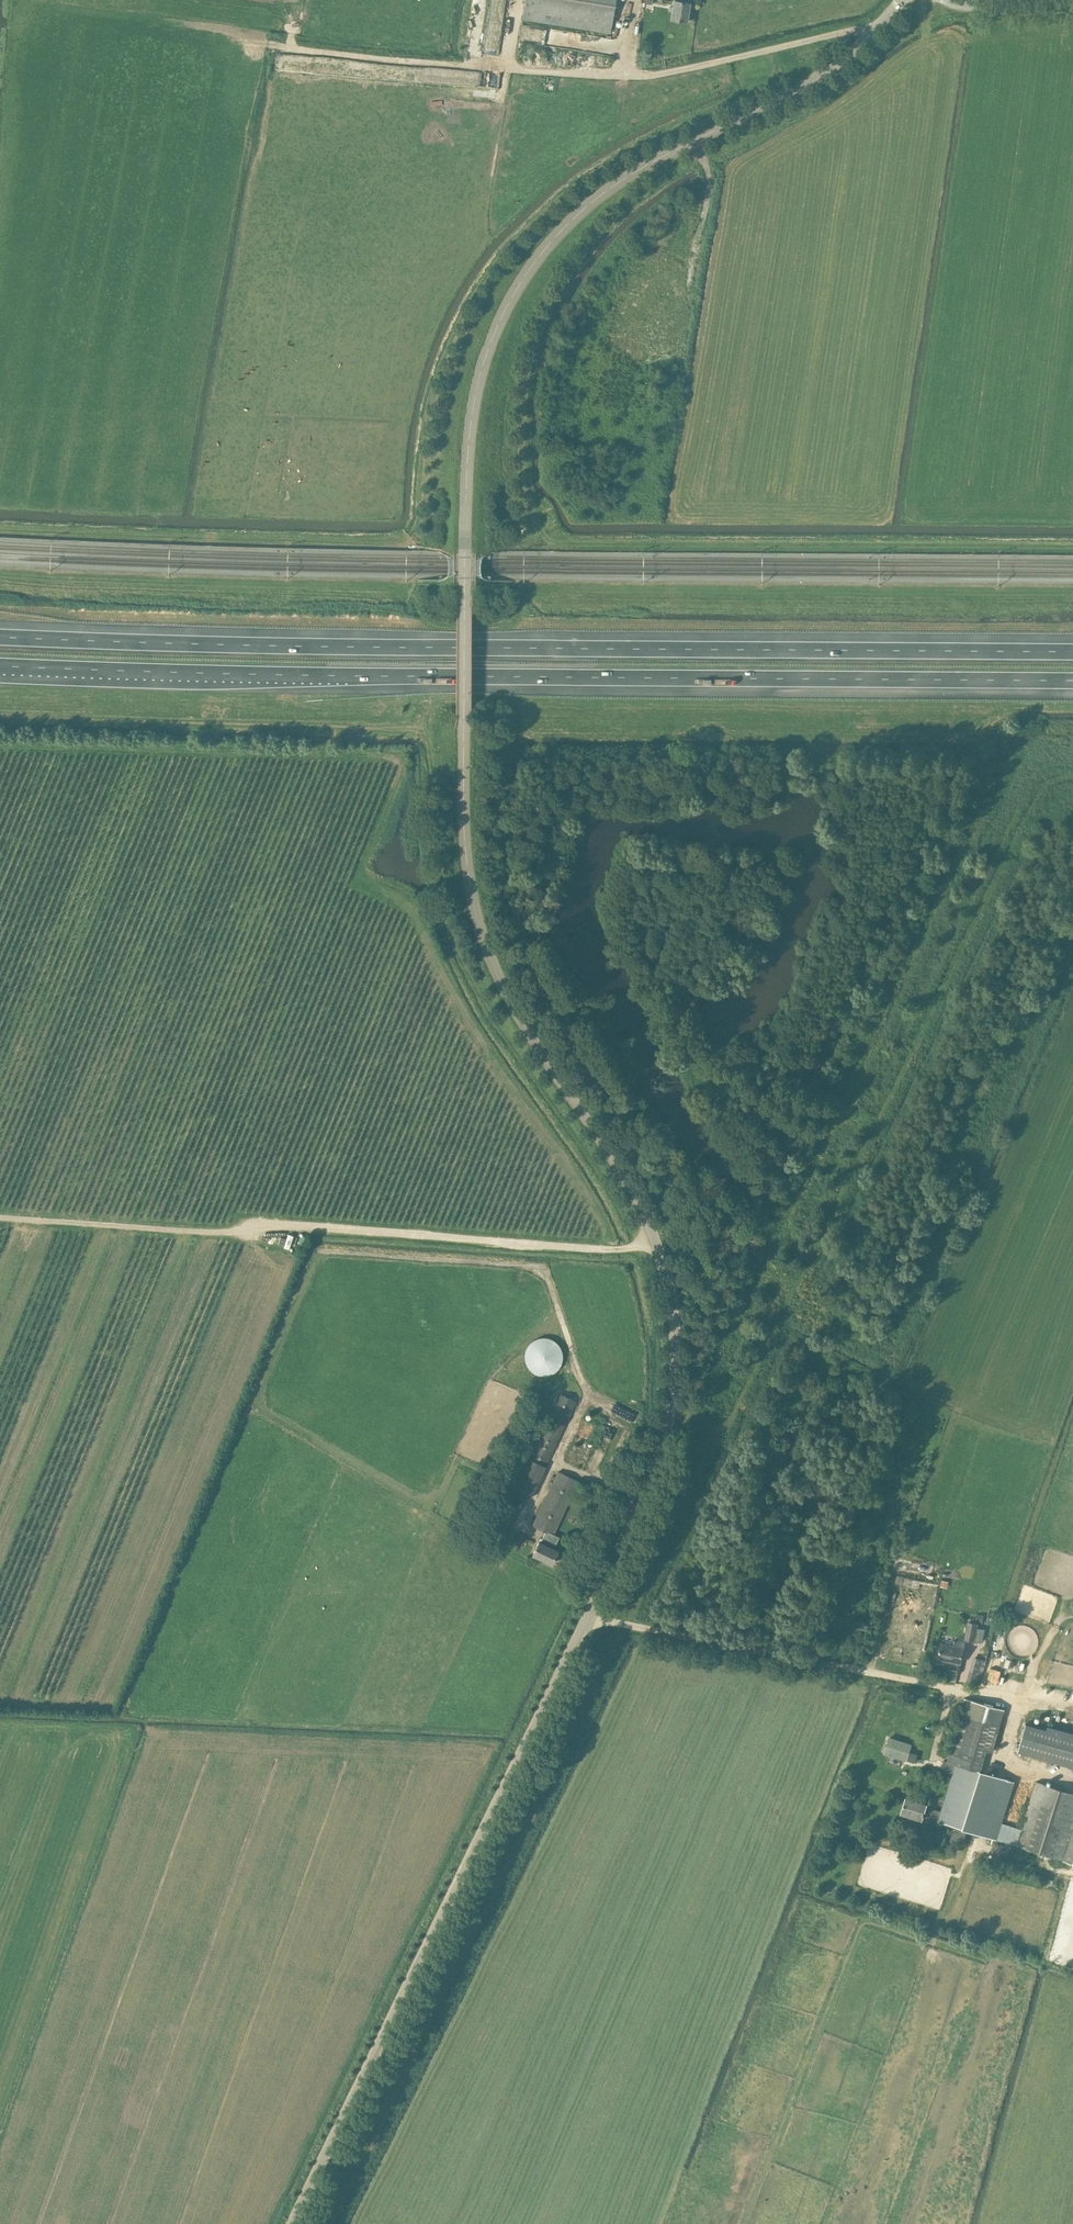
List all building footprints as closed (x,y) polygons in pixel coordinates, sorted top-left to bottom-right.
[(616,0),(526,0),(522,20),(610,34),(616,0)] [(671,20),(686,22),(689,3),(687,3),(688,0),(674,0),(671,20)] [(543,1375),(548,1375),(553,1372),(557,1369),(560,1364),(562,1359),(562,1353),(560,1348),(557,1343),(552,1340),(547,1338),(541,1337),(535,1339),(531,1342),(527,1346),(525,1352),(524,1358),(525,1363),(528,1368),(532,1372),(537,1374),(543,1375)] [(532,1447),(528,1457),(546,1465),(575,1401),(558,1392),(532,1447)] [(557,1550),(553,1548),(559,1537),(553,1534),(578,1481),(557,1471),(532,1525),(545,1532),(540,1542),(539,1541),(532,1555),(551,1564),(557,1550)] [(522,1504),(526,1495),(515,1490),(513,1495),(511,1499),(522,1504)] [(978,1623),(967,1621),(964,1639),(974,1641),(978,1623)] [(961,1663),(965,1641),(954,1639),(953,1645),(941,1642),(938,1659),(961,1663)] [(985,1659),(977,1657),(970,1681),(979,1683),(985,1659)] [(958,1670),(948,1668),(945,1680),(956,1682),(958,1670)] [(923,1815),(938,1820),(996,1838),(1064,1860),(1065,1857),(1072,1829),(1072,1793),(1036,1781),(1021,1829),(1001,1823),(1014,1782),(981,1771),(987,1751),(993,1752),(1000,1725),(1005,1709),(965,1697),(961,1713),(947,1761),(944,1760),(941,1770),(952,1773),(941,1811),(926,1806),(927,1804),(906,1797),(901,1812),(922,1818),(923,1815)] [(1018,1751),(1072,1767),(1072,1733),(1048,1726),(1047,1729),(1026,1723),(1018,1751)] [(909,1745),(911,1739),(906,1737),(904,1743),(890,1738),(885,1750),(907,1759),(912,1746),(909,1745)] [(1065,1857),(1072,1859),(1072,1829),(1065,1857)]
